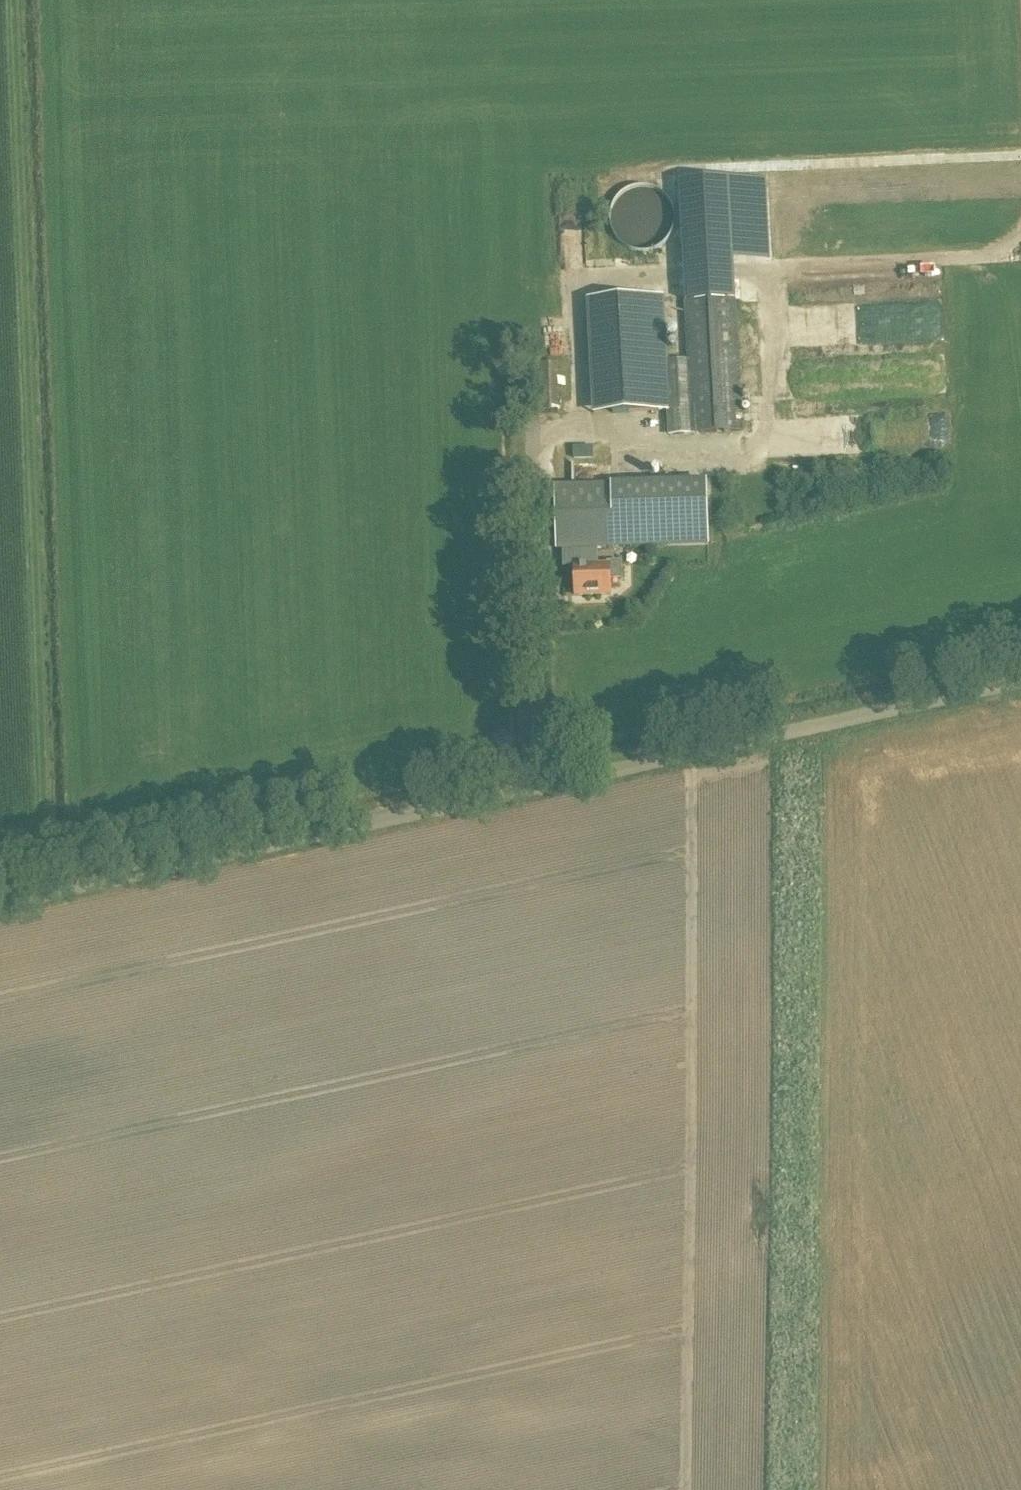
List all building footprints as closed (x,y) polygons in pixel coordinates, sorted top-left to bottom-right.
[(765,180),(680,185),(686,300),(736,298),(735,260),(771,259),(765,180)] [(663,194),(659,191),(656,190),(654,189),(650,187),(648,187),(644,187),(642,187),(639,187),(636,187),(632,188),(628,190),(626,191),(623,193),(621,195),(620,196),(617,199),(616,200),(615,202),(614,204),(613,206),(612,208),(611,211),(611,213),(610,216),(610,218),(610,222),(611,224),(611,226),(612,228),(612,231),(613,233),(615,236),(617,239),(619,242),(621,244),(623,245),(626,247),(629,248),(633,250),(636,251),(638,251),(641,252),(645,252),(648,251),(651,251),(653,250),(656,249),(660,247),(663,245),(665,242),(667,241),(668,239),(670,236),(671,234),(672,232),(673,230),(674,228),(675,225),(675,223),(675,220),(675,217),(675,215),(674,212),(674,209),(672,205),(670,202),(668,199),(667,198),(665,196),(663,194)] [(690,363),(667,364),(664,299),(590,303),(596,415),(670,411),(671,437),(743,433),(737,301),(686,304),(690,363)] [(559,397),(565,396),(565,390),(573,389),(572,365),(532,366),(533,413),(559,412),(559,397)] [(598,462),(617,462),(617,445),(561,446),(561,475),(575,474),(574,470),(598,470),(598,462)] [(598,557),(613,556),(611,494),(611,491),(554,493),(556,558),(562,558),(598,557)] [(611,494),(613,556),(709,554),(707,491),(611,494)] [(562,558),(563,572),(574,572),(575,604),(613,603),(613,585),(621,585),(620,568),(599,568),(598,557),(562,558)]
